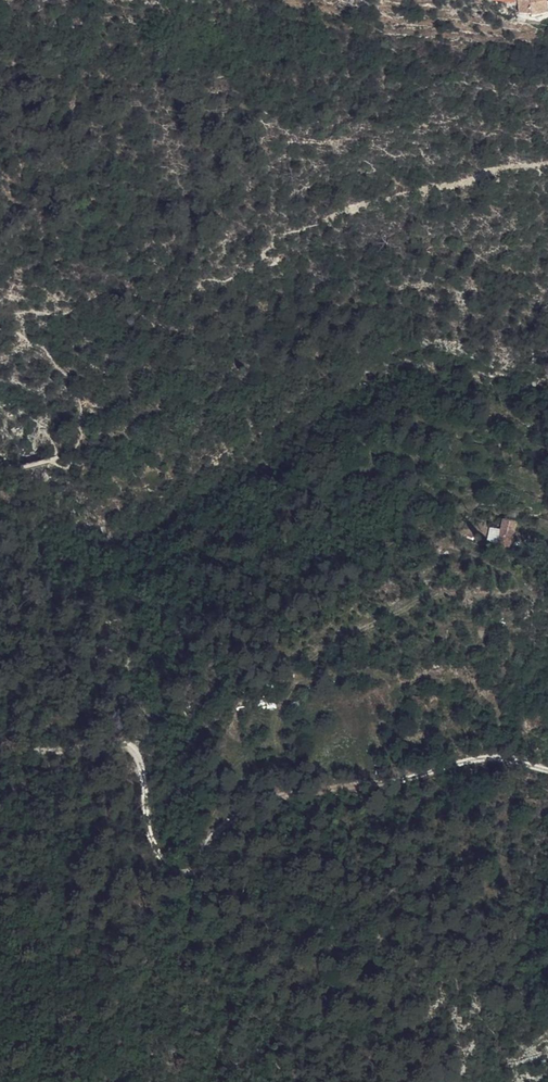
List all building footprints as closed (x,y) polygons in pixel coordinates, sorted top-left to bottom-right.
[(520,13),(534,14),(532,0),(520,0),(520,13)] [(547,14),(547,2),(547,1),(547,0),(532,0),(534,14),(534,17),(547,14)] [(497,544),(509,547),(516,521),(504,518),(497,544)]
